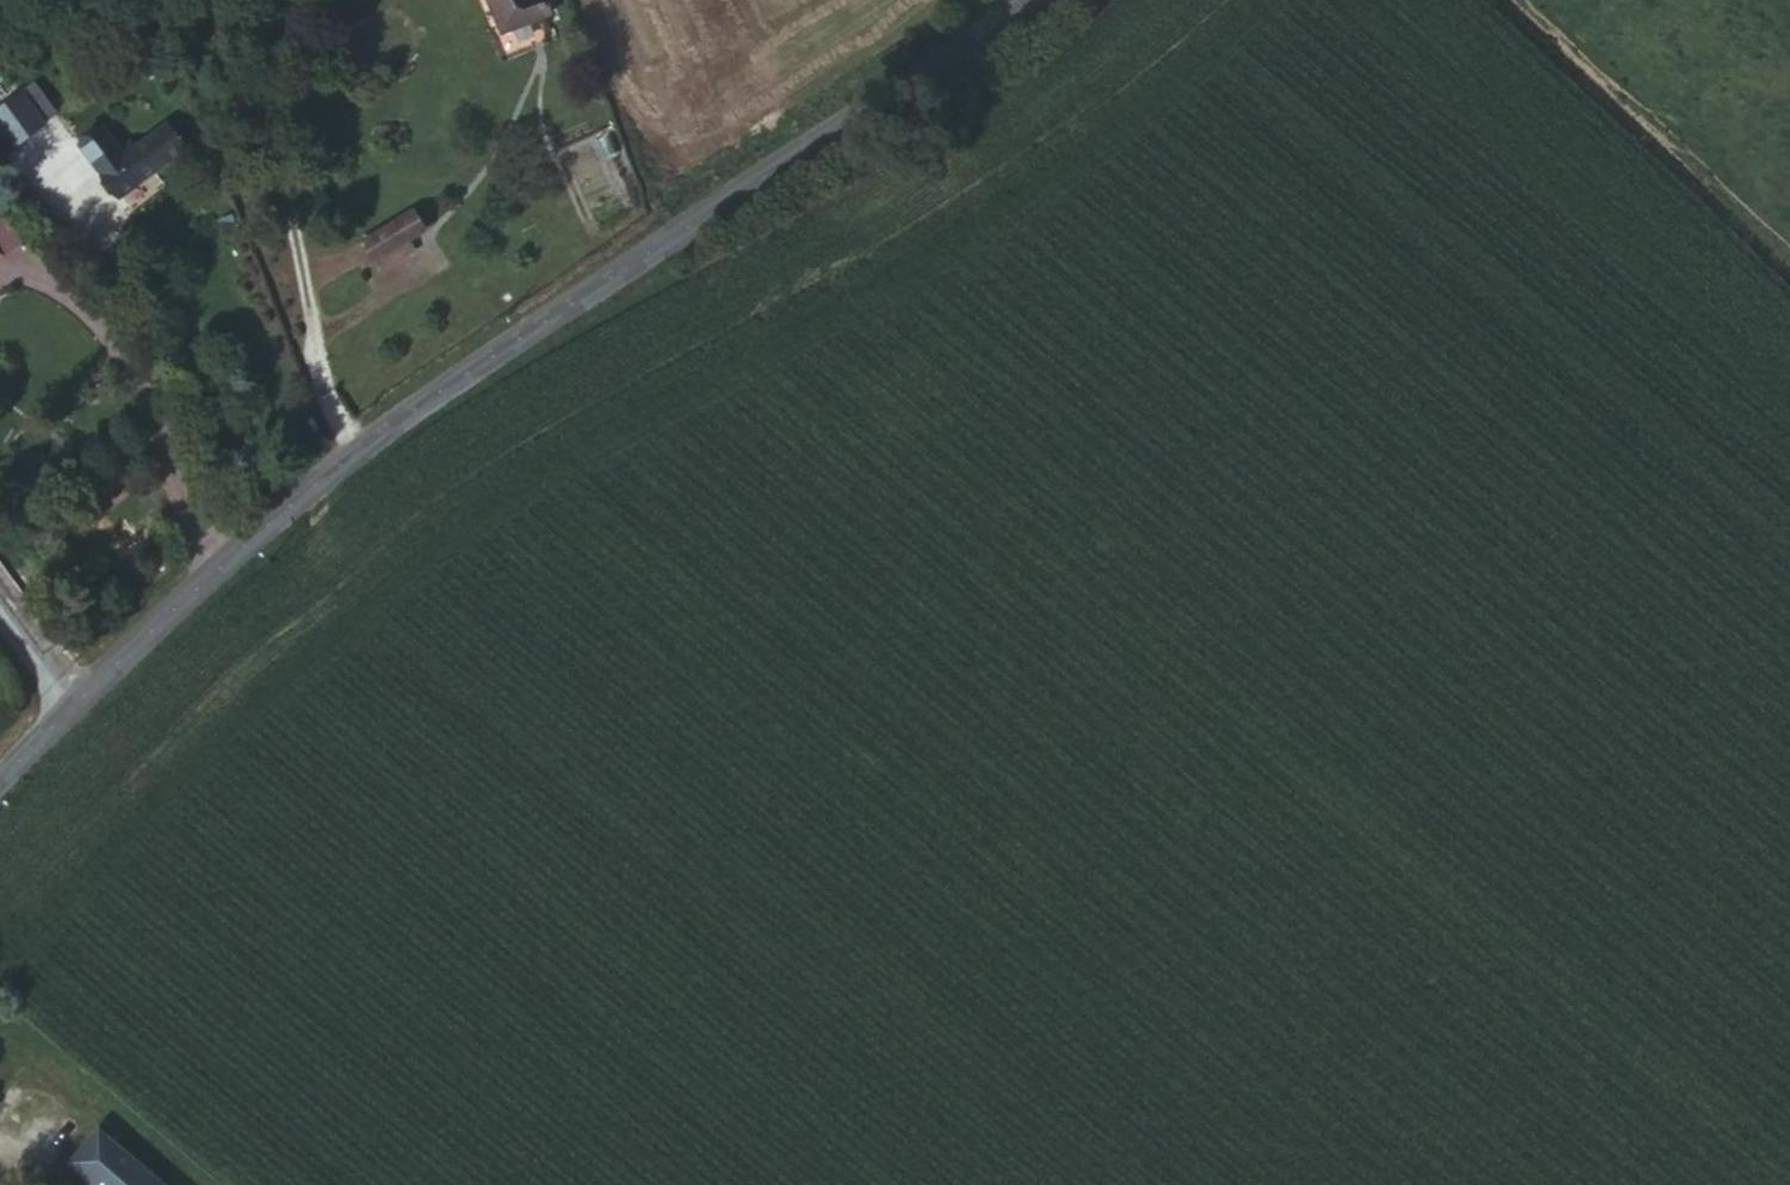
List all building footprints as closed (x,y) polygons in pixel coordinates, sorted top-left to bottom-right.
[(503,33),(553,12),(548,0),(490,0),(503,33)] [(99,175),(117,199),(154,170),(152,167),(175,150),(161,131),(137,148),(132,141),(120,150),(113,142),(94,156),(105,171),(99,175)] [(414,211),(367,240),(378,258),(425,228),(414,211)] [(102,469),(84,486),(96,498),(114,481),(102,469)] [(89,1179),(118,1147),(99,1132),(71,1163),(89,1179)] [(118,1147),(89,1179),(97,1184),(162,1184),(118,1147)]
